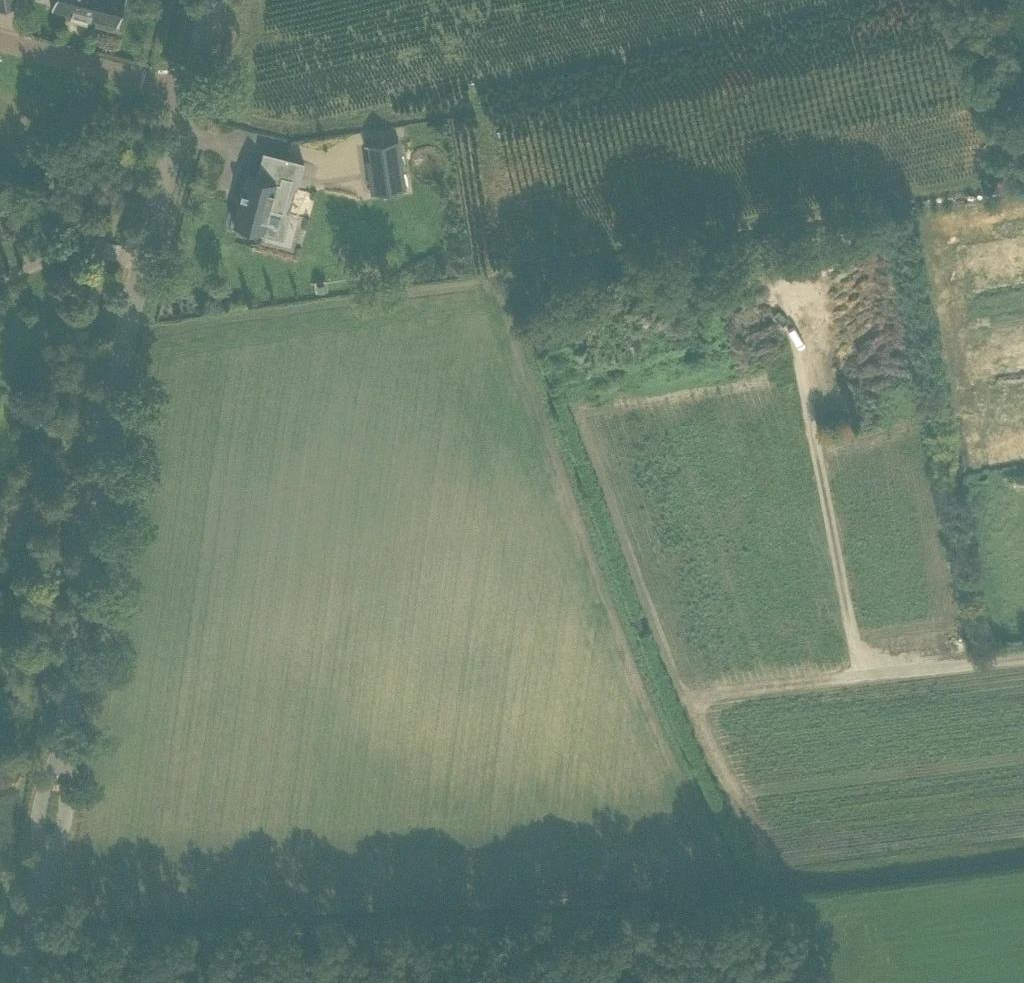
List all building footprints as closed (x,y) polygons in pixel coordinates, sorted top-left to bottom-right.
[(51,6),(71,12),(69,19),(86,23),(88,16),(117,23),(123,0),(52,0),(51,6)] [(371,158),(366,159),(371,193),(405,188),(398,139),(369,143),(369,145),(371,158)] [(285,158),(282,170),(293,173),(296,159),(285,156),(284,158),(285,158)] [(246,173),(233,224),(254,229),(262,231),(268,208),(282,212),(291,177),(281,175),(278,182),(256,176),(246,173)]
